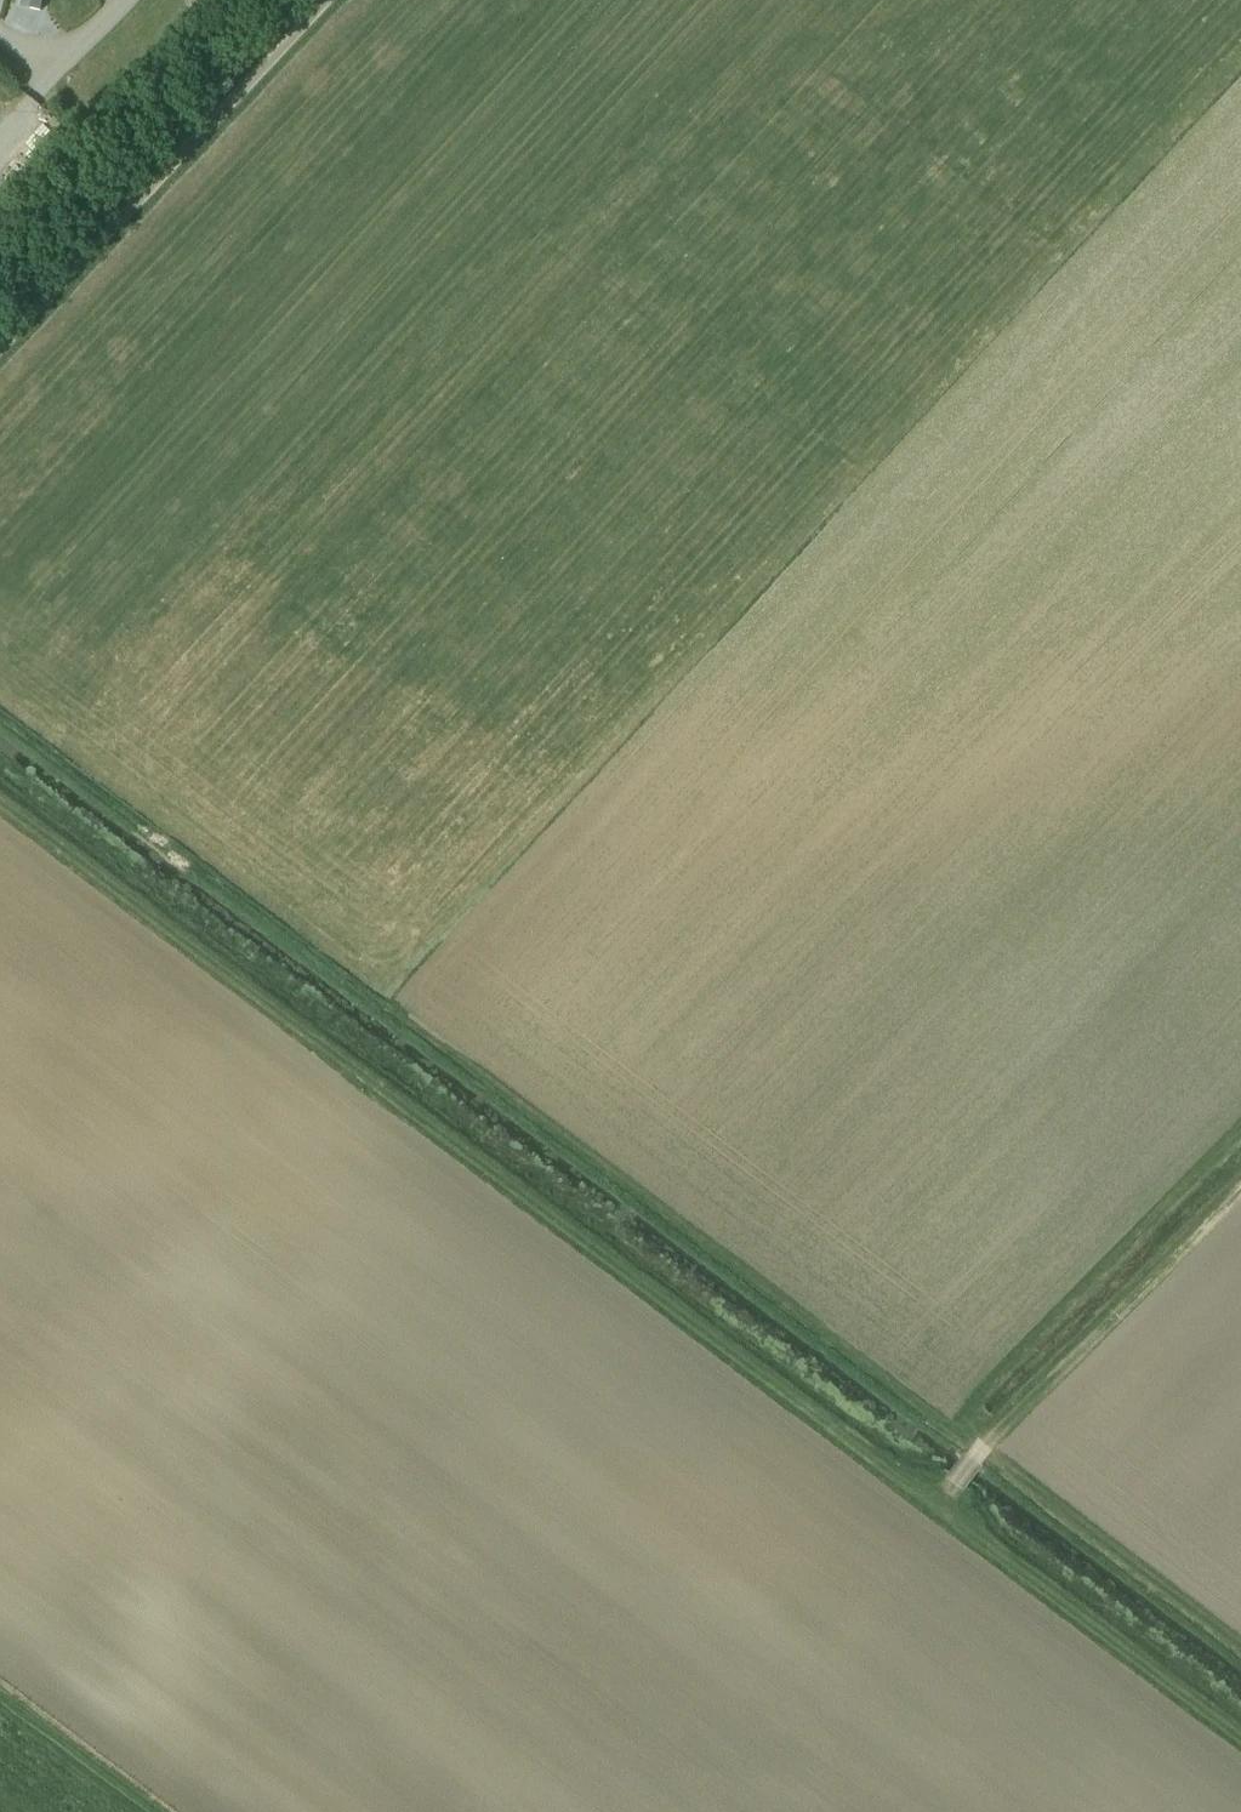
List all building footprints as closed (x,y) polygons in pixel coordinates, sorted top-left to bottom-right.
[(21,4),(40,8),(40,10),(41,11),(43,0),(22,0),(21,4)]
